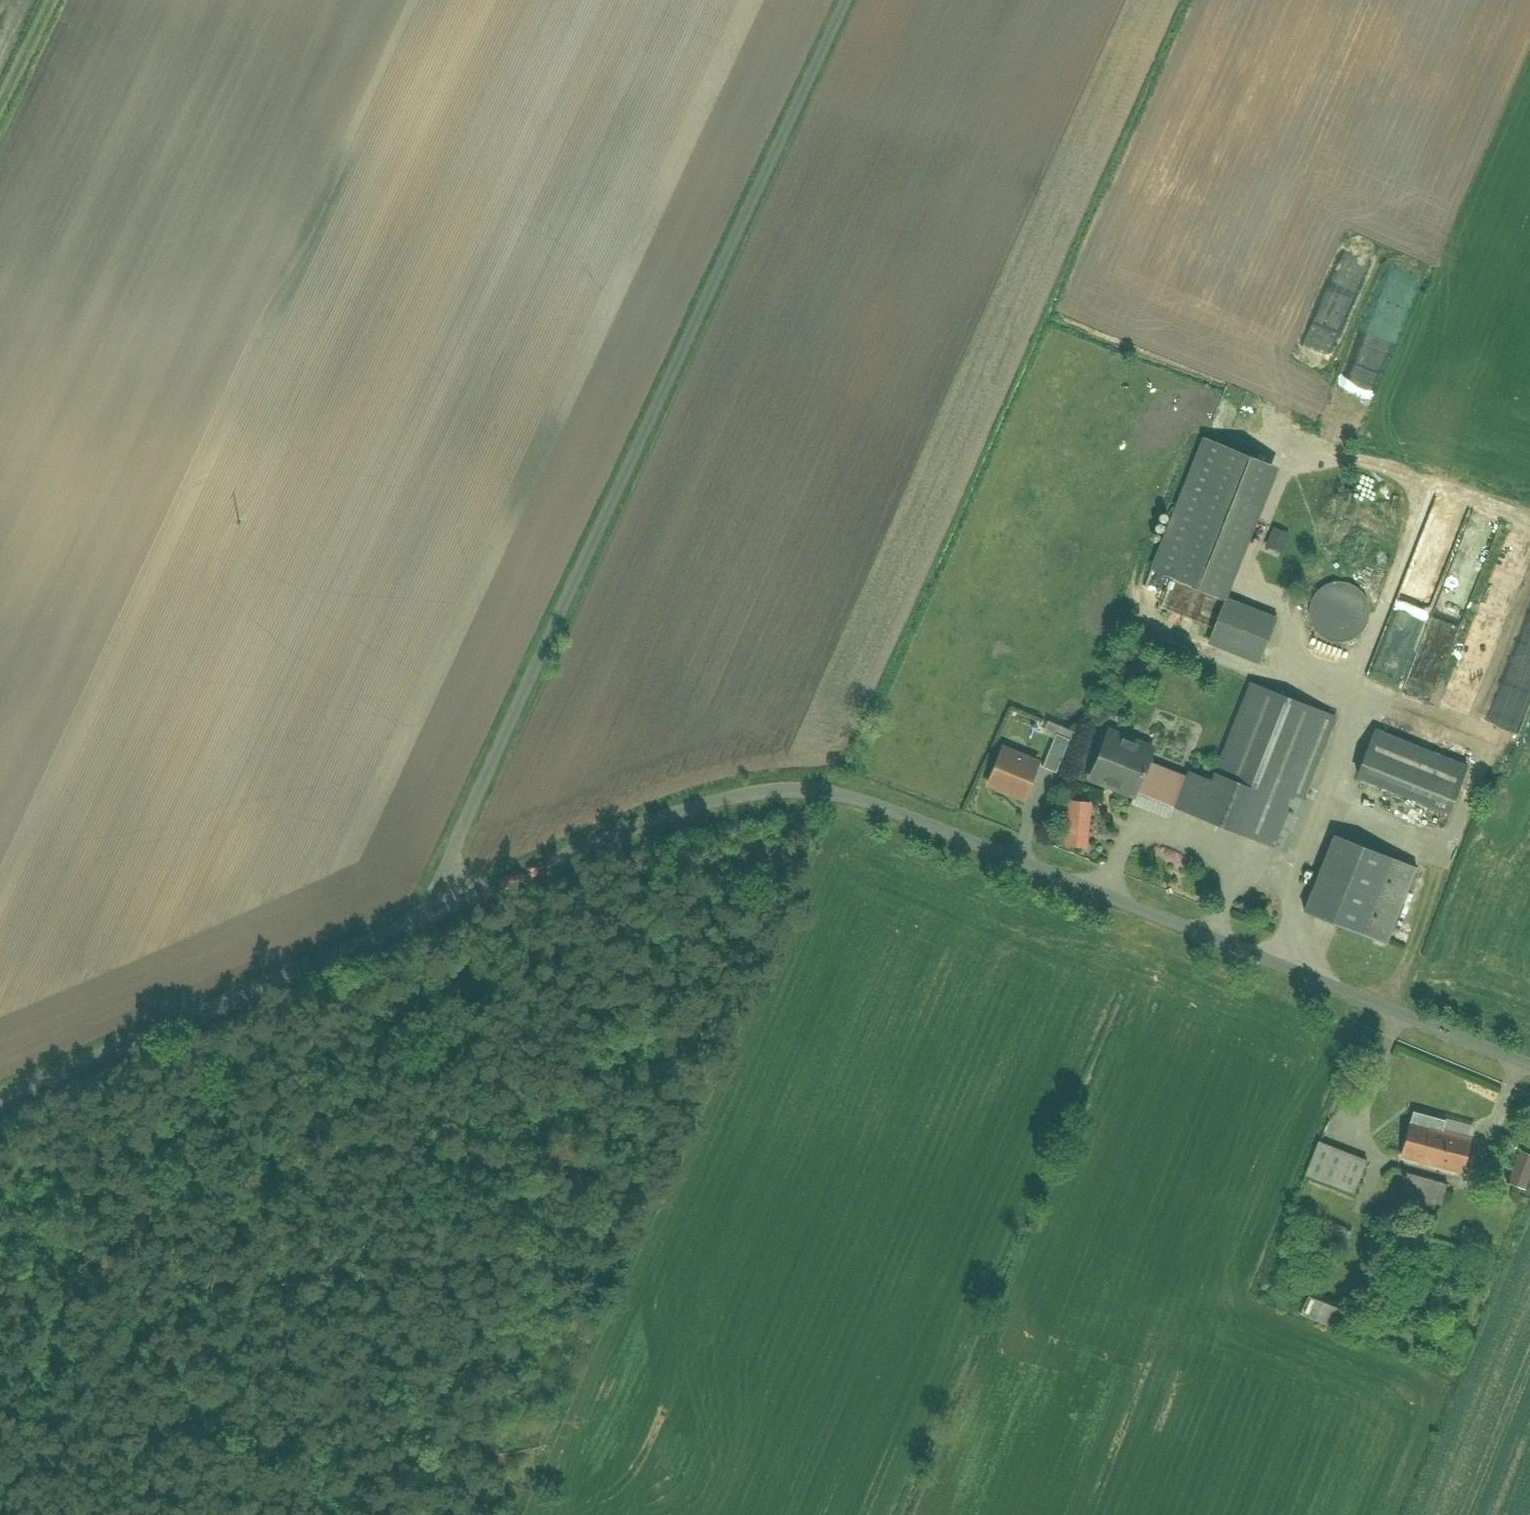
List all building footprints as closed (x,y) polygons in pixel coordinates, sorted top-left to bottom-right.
[(1204,439),(1157,567),(1234,596),(1282,468),(1204,439)] [(1311,609),(1313,627),(1326,641),(1346,645),(1359,639),(1370,625),(1372,609),(1360,589),(1347,584),(1328,586),(1318,593),(1311,609)] [(1233,601),(1212,644),(1259,666),(1280,623),(1233,601)] [(1251,683),(1210,786),(1153,764),(1158,752),(1108,732),(1088,783),(1137,802),(1141,790),(1289,848),(1340,718),(1251,683)] [(1382,729),(1362,777),(1452,814),(1472,766),(1382,729)] [(1044,768),(1057,775),(1072,744),(1058,737),(1044,768)] [(1005,749),(989,786),(1026,802),(1042,765),(1005,749)] [(1072,802),(1068,848),(1089,849),(1092,803),(1072,802)] [(1341,839),(1309,910),(1387,945),(1419,874),(1341,839)] [(1412,1118),(1400,1155),(1465,1175),(1477,1138),(1412,1118)] [(1319,1140),(1306,1179),(1357,1197),(1371,1159),(1319,1140)] [(1510,1183),(1527,1190),(1529,1183),(1529,1154),(1522,1151),(1510,1183)] [(1409,1172),(1401,1194),(1444,1210),(1453,1188),(1409,1172)] [(1314,1296),(1305,1317),(1340,1331),(1348,1310),(1314,1296)]
